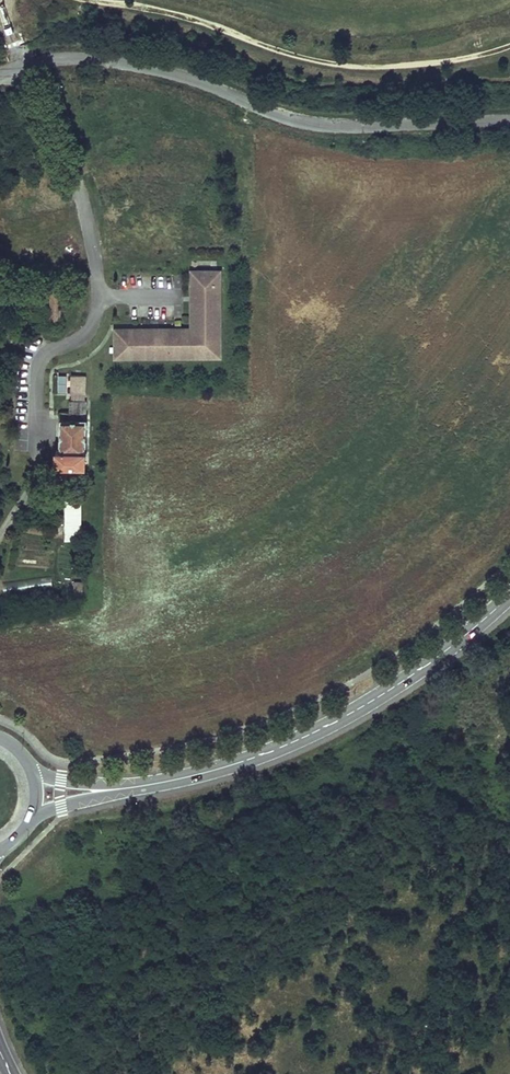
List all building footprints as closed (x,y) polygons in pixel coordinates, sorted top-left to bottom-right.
[(66,109),(62,99),(53,102),(58,112),(66,109)] [(113,360),(222,359),(221,269),(189,269),(189,327),(113,328),(113,360)] [(51,285),(50,322),(61,322),(62,285),(51,285)] [(66,391),(66,374),(58,374),(58,391),(66,391)] [(71,399),(86,399),(86,375),(71,374),(71,399)] [(69,416),(87,416),(87,399),(86,399),(71,399),(70,399),(69,416)] [(56,463),(87,464),(88,416),(87,416),(69,416),(60,416),(59,446),(56,446),(56,463)] [(66,499),(65,539),(81,539),(81,499),(66,499)] [(73,594),(82,594),(82,581),(74,581),(73,594)]
